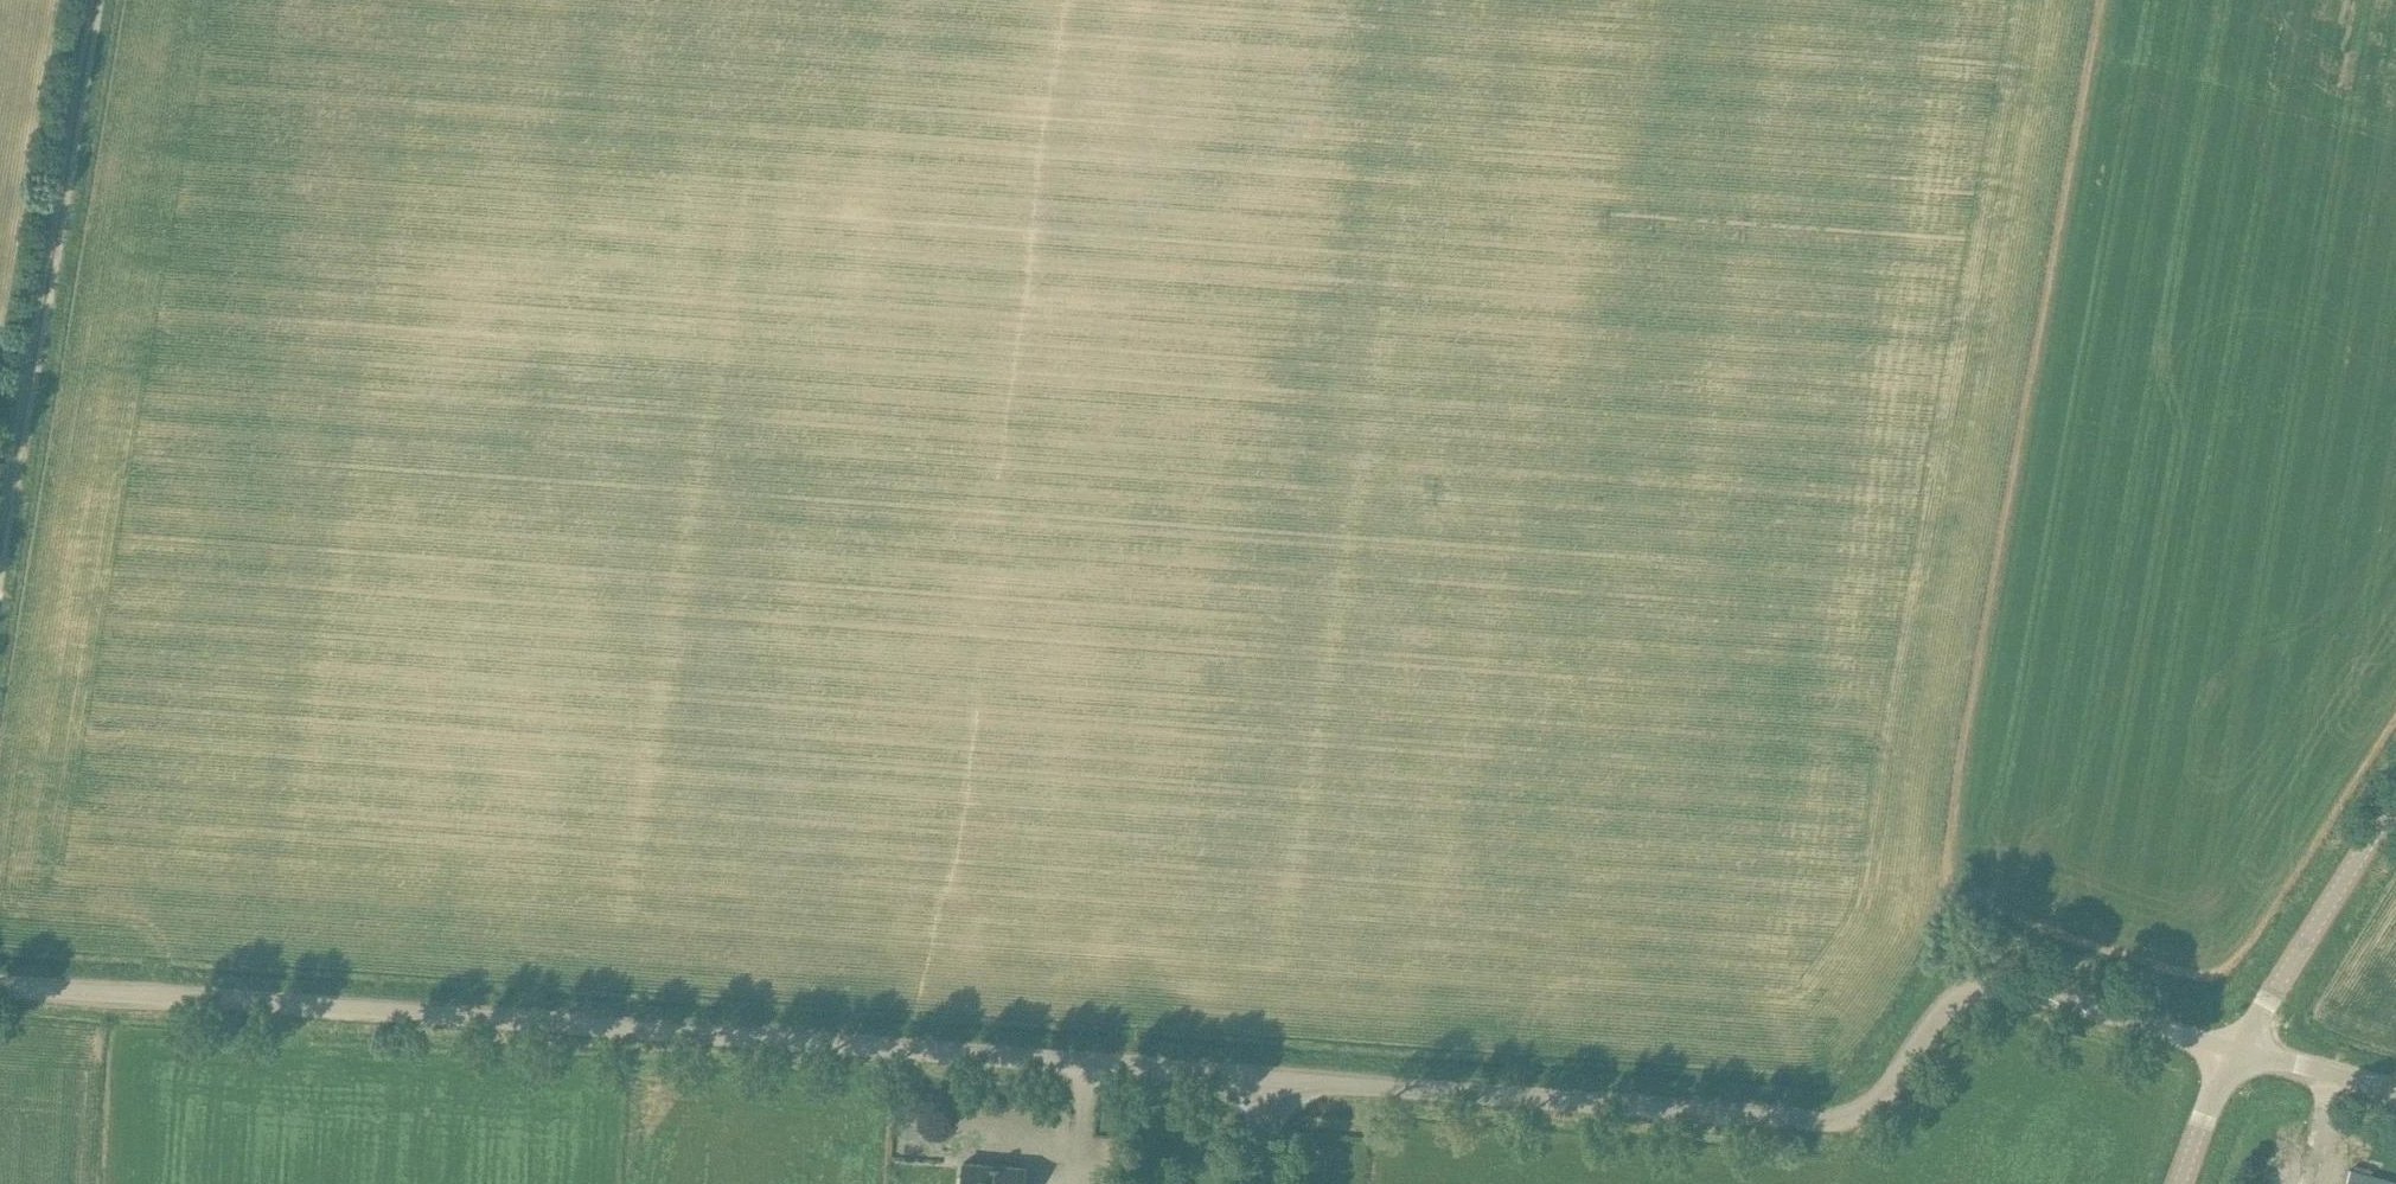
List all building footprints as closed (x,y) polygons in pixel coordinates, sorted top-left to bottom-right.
[(963,1162),(962,1183),(1025,1183),(1026,1167),(963,1162)] [(2349,1170),(2345,1183),(2395,1183),(2349,1170)]
